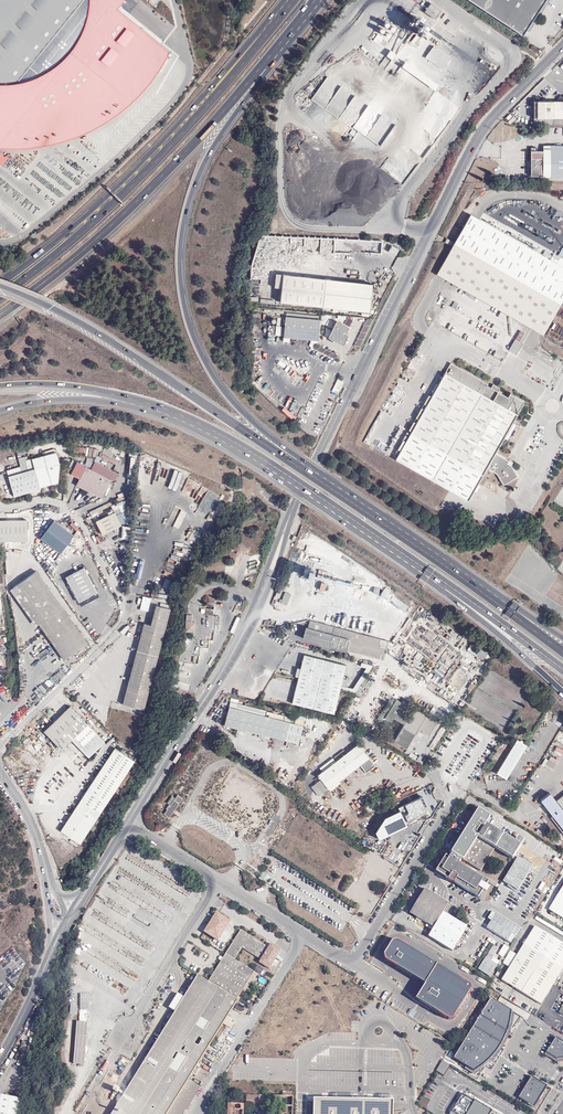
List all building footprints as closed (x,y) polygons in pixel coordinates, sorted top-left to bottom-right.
[(168,50),(114,0),(103,0),(96,9),(103,14),(72,53),(0,142),(0,143),(6,143),(12,144),(18,144),(25,144),(31,143),(38,143),(44,142),(51,141),(65,137),(78,133),(91,127),(104,120),(115,113),(127,104),(137,94),(146,84),(150,80),(153,76),(155,72),(158,68),(161,63),(163,59),(166,55),(168,50)] [(14,83),(80,0),(0,0),(0,100),(14,83)] [(527,29),(546,0),(469,0),(523,35),(527,29)] [(527,29),(530,31),(550,0),(546,0),(527,29)] [(430,1),(424,9),(435,17),(441,9),(430,1)] [(433,44),(424,56),(441,69),(450,57),(433,44)] [(168,50),(166,55),(163,59),(161,63),(158,68),(155,72),(153,76),(150,80),(146,84),(137,94),(127,104),(115,113),(104,120),(91,127),(78,133),(65,137),(51,141),(44,142),(38,143),(31,143),(25,144),(18,144),(12,144),(6,143),(0,143),(0,147),(6,147),(20,147),(34,145),(46,144),(58,141),(67,139),(80,134),(93,128),(101,124),(113,116),(120,111),(130,103),(139,94),(148,84),(156,73),(163,62),(169,51),(168,50)] [(396,54),(390,50),(386,56),(392,60),(396,54)] [(72,53),(70,51),(60,61),(55,65),(45,72),(31,79),(20,82),(14,83),(0,100),(0,142),(72,53)] [(438,85),(405,62),(402,66),(435,89),(438,85)] [(328,74),(311,100),(380,146),(396,123),(367,104),(367,103),(353,94),(354,92),(341,84),(341,83),(328,74)] [(534,99),(534,116),(562,116),(562,99),(534,99)] [(562,176),(562,151),(544,151),(537,151),(537,147),(531,147),(531,175),(562,176)] [(471,211),(453,245),(437,275),(543,335),(562,300),(562,263),(471,211)] [(388,253),(396,256),(399,248),(390,245),(388,253)] [(281,300),(370,310),(372,281),(276,271),(275,285),(283,286),(281,300)] [(286,313),(283,337),(318,340),(320,316),(286,313)] [(345,335),(349,328),(336,321),(336,323),(334,322),(329,326),(329,327),(328,329),(327,336),(342,343),(344,338),(346,339),(347,336),(345,335)] [(516,354),(522,343),(515,339),(508,350),(516,354)] [(396,461),(469,500),(487,469),(497,475),(504,486),(518,478),(511,467),(508,465),(509,462),(496,454),(501,445),(502,445),(507,440),(504,438),(513,424),(524,403),(510,395),(508,399),(498,393),(500,389),(493,385),(491,389),(487,387),(488,385),(451,364),(396,461)] [(332,392),(339,394),(343,380),(336,378),(332,392)] [(517,426),(513,424),(504,438),(507,440),(508,441),(517,426)] [(16,449),(17,455),(28,453),(26,447),(16,449)] [(87,456),(94,457),(96,448),(89,447),(87,456)] [(35,468),(40,486),(58,481),(59,462),(56,451),(32,458),(35,468)] [(19,458),(21,466),(28,492),(41,488),(40,486),(35,468),(29,469),(25,456),(19,458)] [(111,479),(77,462),(71,473),(80,478),(77,485),(101,497),(111,479)] [(28,492),(21,466),(7,470),(14,495),(28,492)] [(114,511),(96,521),(103,533),(121,524),(114,511)] [(14,522),(14,541),(27,540),(27,519),(14,520),(14,522)] [(14,541),(14,522),(14,520),(0,520),(0,541),(14,541)] [(73,521),(70,524),(77,531),(80,528),(73,521)] [(112,548),(110,538),(101,540),(103,550),(112,548)] [(97,593),(84,568),(67,577),(79,602),(97,593)] [(305,580),(311,581),(313,570),(307,568),(305,580)] [(87,642),(37,571),(27,578),(24,575),(19,578),(22,581),(14,587),(64,658),(87,642)] [(168,589),(171,580),(165,578),(162,586),(168,589)] [(383,589),(380,594),(404,610),(407,605),(383,589)] [(290,594),(285,592),(282,599),(280,599),(279,602),(286,605),(290,594)] [(123,704),(145,709),(152,682),(171,609),(156,606),(151,625),(144,623),(123,704)] [(191,620),(192,614),(186,614),(185,630),(193,631),(193,620),(191,620)] [(138,615),(136,621),(144,623),(146,617),(138,615)] [(333,627),(307,621),(306,628),(304,629),(302,635),(303,638),(328,645),(333,627)] [(328,645),(345,649),(350,632),(333,627),(328,645)] [(24,632),(16,635),(20,645),(28,641),(24,632)] [(202,656),(204,647),(196,646),(197,641),(183,638),(179,661),(193,663),(194,654),(202,656)] [(344,665),(303,655),(291,704),(333,714),(344,665)] [(348,690),(355,692),(362,680),(363,672),(367,673),(370,667),(371,664),(361,662),(360,666),(365,667),(364,670),(353,688),(347,687),(349,680),(342,678),(341,686),(348,690)] [(385,719),(392,722),(401,701),(394,699),(385,719)] [(290,718),(229,702),(223,724),(264,736),(296,744),(300,732),(308,734),(309,727),(289,722),(290,718)] [(89,757),(105,742),(71,706),(44,731),(61,749),(72,740),(89,757)] [(412,709),(403,724),(393,741),(405,749),(417,729),(428,736),(435,723),(412,709)] [(297,714),(294,723),(302,725),(304,716),(297,714)] [(516,739),(505,757),(515,762),(525,745),(516,739)] [(358,743),(363,751),(366,749),(360,742),(358,743)] [(374,765),(363,751),(358,743),(317,775),(321,779),(327,788),(359,764),(365,772),(374,765)] [(553,752),(559,756),(562,750),(556,746),(553,752)] [(77,747),(68,756),(78,765),(87,757),(77,747)] [(61,830),(81,843),(135,761),(115,748),(61,830)] [(515,762),(505,757),(495,773),(505,779),(515,762)] [(550,757),(544,765),(550,770),(556,761),(550,757)] [(323,792),(327,788),(321,779),(316,783),(323,792)] [(318,796),(323,792),(316,783),(311,787),(318,796)] [(264,798),(249,787),(244,795),(259,805),(264,798)] [(554,800),(549,793),(541,799),(553,815),(560,810),(553,801),(554,800)] [(183,798),(177,795),(175,798),(172,796),(168,802),(169,803),(168,804),(169,804),(166,808),(167,809),(164,814),(169,817),(173,812),(171,811),(173,808),(175,809),(183,798)] [(409,818),(410,818),(425,811),(420,797),(400,806),(401,810),(385,818),(391,830),(407,823),(406,819),(409,818)] [(554,800),(553,801),(560,810),(562,814),(562,811),(554,800)] [(491,816),(477,807),(450,852),(455,855),(454,856),(452,858),(452,860),(446,855),(438,868),(447,874),(445,877),(448,879),(448,880),(453,883),(454,883),(478,898),(488,882),(459,863),(461,859),(463,860),(481,871),(495,848),(513,859),(524,841),(518,837),(515,842),(486,824),(491,816)] [(560,810),(553,815),(551,817),(562,833),(562,814),(560,810)] [(551,862),(559,867),(562,860),(562,856),(557,852),(551,862)] [(518,890),(529,872),(514,862),(502,881),(518,890)] [(251,875),(256,878),(262,869),(257,866),(251,875)] [(447,874),(438,868),(436,871),(445,877),(447,874)] [(549,907),(562,916),(562,885),(549,907)] [(451,906),(424,889),(410,913),(433,928),(428,937),(452,951),(467,928),(446,915),(451,906)] [(216,912),(203,932),(221,943),(227,932),(225,931),(231,921),(216,912)] [(496,913),(487,928),(511,942),(520,927),(496,913)] [(535,925),(502,978),(541,1004),(562,968),(562,942),(535,925)] [(241,929),(226,953),(235,959),(242,947),(261,959),(263,956),(265,958),(264,960),(272,965),(282,949),(272,942),(269,946),(241,929)] [(471,983),(398,938),(392,940),(385,954),(386,959),(425,983),(416,998),(449,1019),(454,1017),(473,988),(471,983)] [(3,955),(16,971),(25,963),(12,947),(3,955)] [(226,953),(208,981),(199,976),(114,1113),(167,1113),(189,1079),(244,988),(249,991),(260,974),(235,959),(226,953)] [(497,965),(486,958),(478,970),(489,977),(497,965)] [(80,1010),(93,1009),(92,993),(80,993),(80,1010)] [(505,1033),(508,1024),(509,1017),(510,1009),(489,997),(452,1057),(473,1070),(481,1064),(489,1057),(495,1049),(501,1041),(505,1033)] [(77,1021),(72,1064),(83,1065),(87,1022),(77,1021)] [(545,1051),(556,1058),(562,1057),(562,1055),(562,1041),(554,1035),(545,1051)] [(443,1075),(449,1065),(441,1061),(436,1071),(443,1075)] [(546,1084),(530,1075),(517,1096),(533,1106),(546,1084)] [(167,1113),(184,1113),(201,1086),(189,1079),(167,1113)] [(263,1106),(271,1106),(277,1106),(278,1106),(292,1107),(293,1091),(283,1091),(283,1096),(264,1095),(263,1106)] [(258,1105),(258,1095),(246,1094),(246,1105),(258,1105)] [(474,1101),(462,1094),(461,1095),(473,1102),(474,1101)] [(488,1112),(478,1105),(479,1104),(474,1101),(473,1102),(461,1095),(450,1113),(452,1113),(487,1113),(488,1112)] [(21,1100),(0,1096),(0,1113),(18,1113),(21,1100)] [(314,1097),(314,1113),(393,1113),(393,1099),(360,1098),(314,1097)] [(228,1103),(227,1113),(243,1113),(243,1103),(239,1103),(238,1108),(235,1108),(235,1103),(228,1103)] [(479,1104),(478,1105),(488,1112),(487,1113),(495,1113),(479,1104)]
